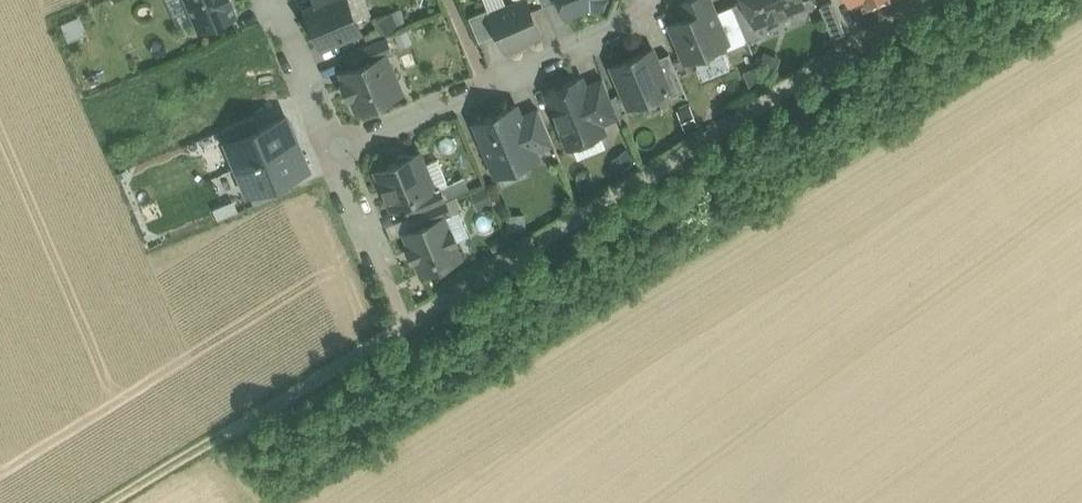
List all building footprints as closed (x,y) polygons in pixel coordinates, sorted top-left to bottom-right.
[(198,30),(238,15),(232,0),(186,0),(198,30)] [(307,8),(323,45),(359,30),(347,0),(327,0),(315,5),(307,8)] [(507,7),(506,4),(489,11),(498,33),(504,48),(540,33),(527,0),(525,0),(507,7)] [(566,15),(591,5),(599,8),(602,0),(560,0),(566,15)] [(681,2),(687,17),(671,24),(686,59),(725,43),(727,42),(714,12),(709,0),(687,0),(681,2)] [(732,5),(748,41),(762,35),(756,22),(755,23),(745,0),(744,0),(732,5)] [(755,23),(756,22),(804,3),(803,0),(745,0),(755,23)] [(846,36),(832,1),(819,6),(835,42),(846,36)] [(748,41),(732,5),(714,12),(727,42),(725,43),(728,50),(748,41)] [(488,8),(469,16),(479,41),(498,33),(489,11),(488,8)] [(386,35),(349,51),(356,66),(386,53),(387,55),(393,52),(386,35)] [(652,48),(612,65),(629,106),(668,89),(670,89),(657,58),(652,48)] [(356,66),(341,72),(345,82),(343,82),(349,97),(351,96),(357,110),(402,91),(387,55),(386,53),(356,66)] [(684,90),(669,53),(657,58),(670,89),(668,89),(671,96),(684,90)] [(581,78),(546,93),(569,145),(603,131),(600,123),(585,86),(581,78)] [(603,78),(585,86),(600,123),(618,115),(603,78)] [(516,105),(475,123),(497,173),(537,156),(521,117),(516,105)] [(539,109),(521,117),(534,149),(553,141),(539,109)] [(287,116),(228,141),(249,192),(279,179),(308,167),(287,116)] [(412,155),(405,152),(398,155),(395,162),(377,170),(393,206),(405,201),(433,189),(433,188),(418,152),(412,155)] [(284,190),(279,179),(249,192),(254,203),(284,190)] [(433,189),(405,201),(410,215),(445,200),(439,185),(433,188),(433,189)] [(445,200),(410,215),(415,227),(444,215),(445,216),(451,213),(445,200)] [(415,227),(404,232),(410,247),(408,248),(412,259),(415,258),(421,273),(462,256),(455,241),(458,240),(453,229),(451,230),(445,216),(444,215),(415,227)]
